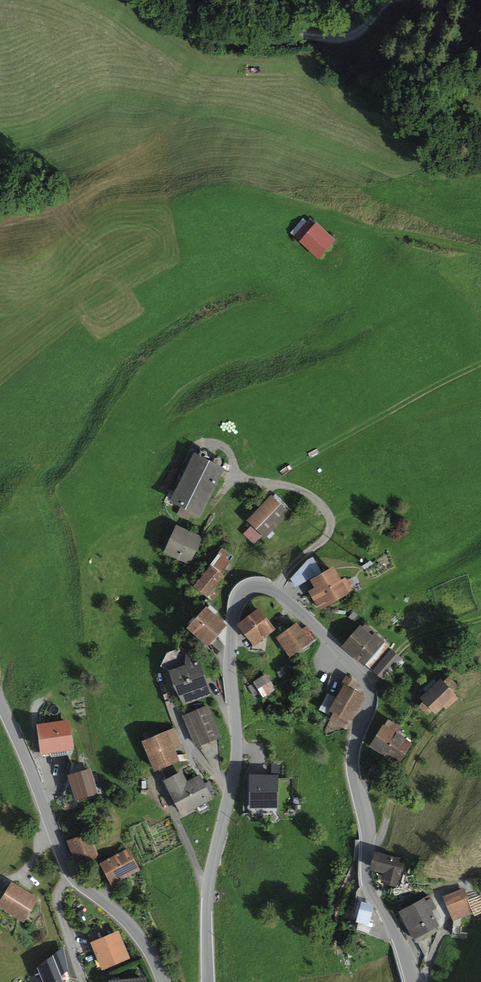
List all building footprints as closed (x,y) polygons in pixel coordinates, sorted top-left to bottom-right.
[(300,242),(299,243),(319,261),(336,242),(316,224),(313,228),(307,222),(294,236),(300,242)] [(195,454),(171,502),(181,507),(178,514),(189,520),(190,517),(197,521),(199,516),(201,517),(225,469),(195,454)] [(251,526),(244,534),(254,544),(262,535),(265,538),(290,513),(271,495),(246,521),(251,526)] [(203,538),(176,525),(163,553),(190,566),(203,538)] [(212,565),(193,587),(211,601),(218,594),(214,590),(225,577),(221,574),(232,562),(230,560),(233,556),(223,547),(218,553),(219,554),(211,564),(212,565)] [(308,560),(290,579),(295,588),(316,576),(308,560)] [(315,589),(309,592),(319,611),(350,594),(349,593),(353,591),(345,578),(342,580),(334,568),(310,581),(315,589)] [(207,607),(187,629),(207,648),(227,626),(207,607)] [(260,609),(237,625),(253,647),(276,630),(260,609)] [(298,623),(276,638),(290,658),(317,639),(307,626),(302,629),(298,623)] [(360,625),(341,647),(363,667),(365,666),(384,643),(385,642),(375,633),(372,636),(360,625)] [(371,671),(391,648),(384,643),(365,666),(371,671)] [(161,667),(170,671),(184,706),(212,696),(196,655),(183,648),(167,654),(161,667)] [(391,648),(371,671),(378,677),(384,682),(403,659),(397,654),(391,648)] [(267,674),(247,685),(254,697),(260,694),(263,698),(276,690),(267,674)] [(331,713),(333,714),(330,720),(346,731),(350,723),(351,724),(366,698),(354,691),(359,684),(346,676),(342,683),(344,685),(336,698),(327,693),(319,711),(329,716),(331,713)] [(441,679),(420,699),(423,702),(418,707),(428,716),(432,711),(436,715),(444,708),(447,710),(458,699),(456,696),(457,695),(454,693),(459,687),(449,677),(444,682),(441,679)] [(207,706),(182,716),(196,749),(221,738),(207,706)] [(402,728),(388,719),(370,746),(399,764),(412,744),(398,735),(402,728)] [(70,721),(37,726),(41,755),(74,751),(70,721)] [(174,729),(142,742),(155,773),(180,762),(175,748),(181,746),(174,729)] [(282,764),(272,764),(272,775),(277,775),(282,775),(282,764)] [(94,768),(71,775),(78,799),(101,792),(94,768)] [(182,772),(163,782),(182,816),(213,799),(211,796),(216,793),(210,781),(205,783),(200,774),(188,781),(182,772)] [(272,775),(249,775),(249,808),(277,808),(277,775),(272,775)] [(91,834),(68,842),(76,863),(99,855),(91,834)] [(129,848),(102,863),(113,883),(141,869),(129,848)] [(406,859),(374,852),(370,871),(383,874),(381,884),(399,888),(406,859)] [(11,882),(0,901),(0,909),(24,923),(39,899),(11,882)] [(464,888),(443,897),(453,922),(475,912),(464,888)] [(425,899),(399,913),(414,942),(442,927),(433,912),(438,910),(432,899),(426,902),(425,899)] [(374,906),(362,903),(357,919),(370,922),(374,906)] [(131,959),(119,931),(90,944),(102,972),(131,959)] [(32,975),(35,981),(65,981),(58,964),(32,975)]
